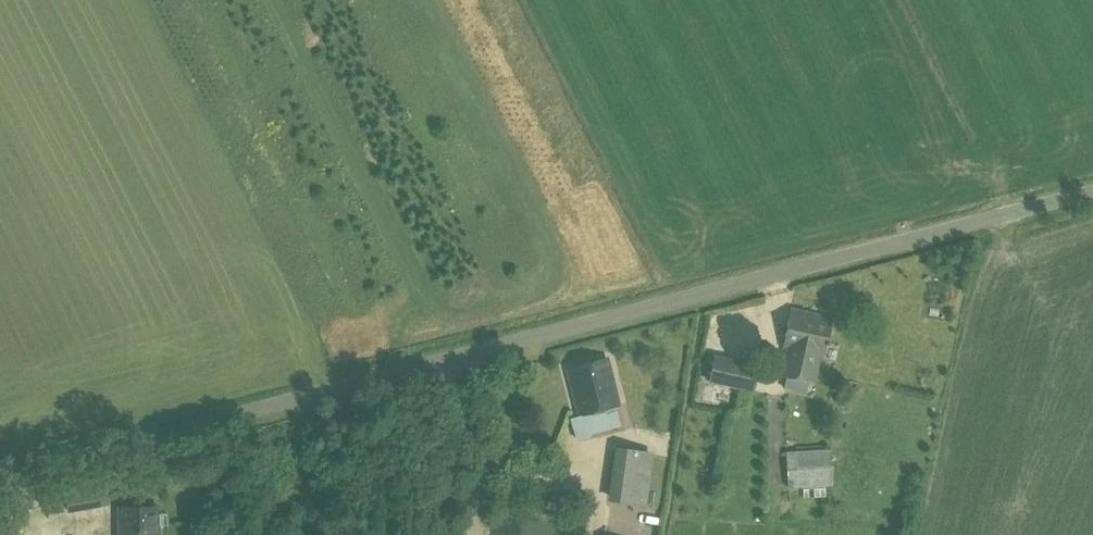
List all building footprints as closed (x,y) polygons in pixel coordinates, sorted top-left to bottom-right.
[(921,312),(942,312),(942,296),(921,295),(921,312)] [(783,347),(785,348),(780,376),(815,383),(821,355),(824,356),(832,317),(791,309),(783,347)] [(565,345),(566,358),(597,355),(596,342),(565,345)] [(709,382),(734,387),(754,391),(760,364),(715,355),(709,382)] [(582,409),(615,401),(604,360),(572,368),(582,409)] [(608,499),(647,504),(654,453),(615,448),(608,499)] [(788,488),(833,485),(831,449),(786,452),(788,488)] [(73,504),(102,499),(98,477),(69,483),(73,504)] [(155,509),(119,509),(120,534),(156,534),(155,509)] [(450,526),(450,514),(430,514),(430,526),(450,526)]
